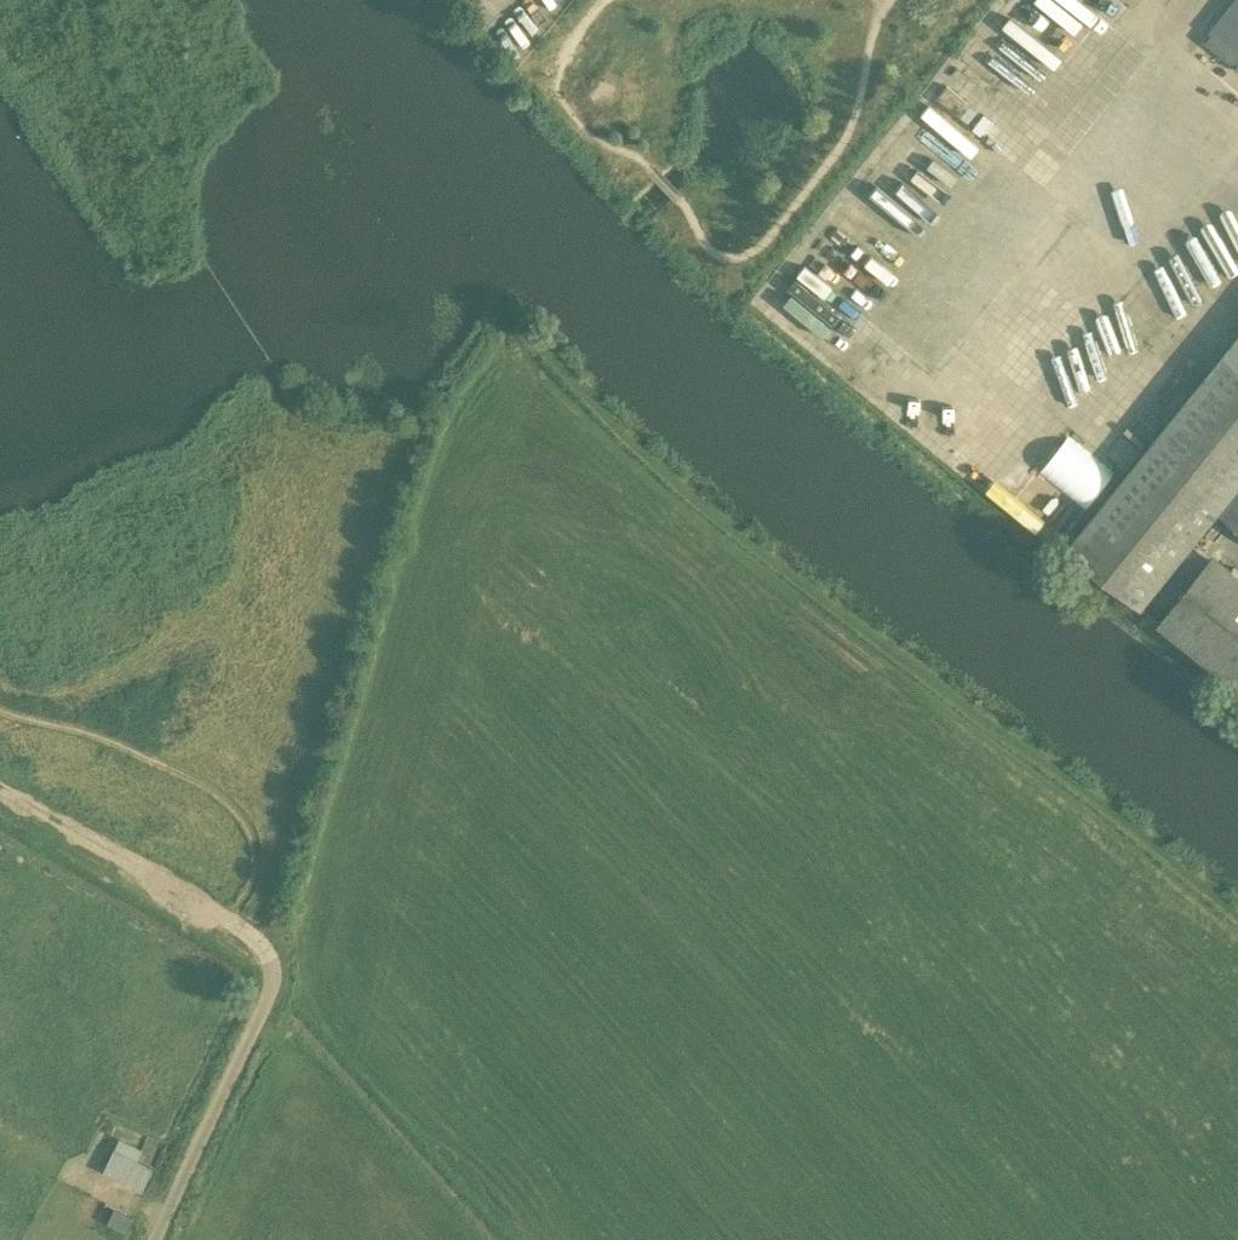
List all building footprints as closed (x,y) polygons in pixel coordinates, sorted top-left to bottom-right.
[(1209,32),(1213,35),(1206,43),(1237,68),(1237,0),(1235,0),(1209,32)] [(966,55),(1014,97),(1032,77),(984,35),(966,55)] [(935,98),(958,118),(959,118),(969,104),(970,104),(945,83),(935,98)] [(1072,541),(1145,604),(1237,489),(1237,336),(1223,354),(1072,541)] [(1161,620),(1237,681),(1237,570),(1215,552),(1161,620)] [(114,1148),(103,1172),(141,1190),(153,1167),(136,1159),(114,1148)] [(132,1217),(114,1208),(107,1223),(124,1232),(132,1217)]
